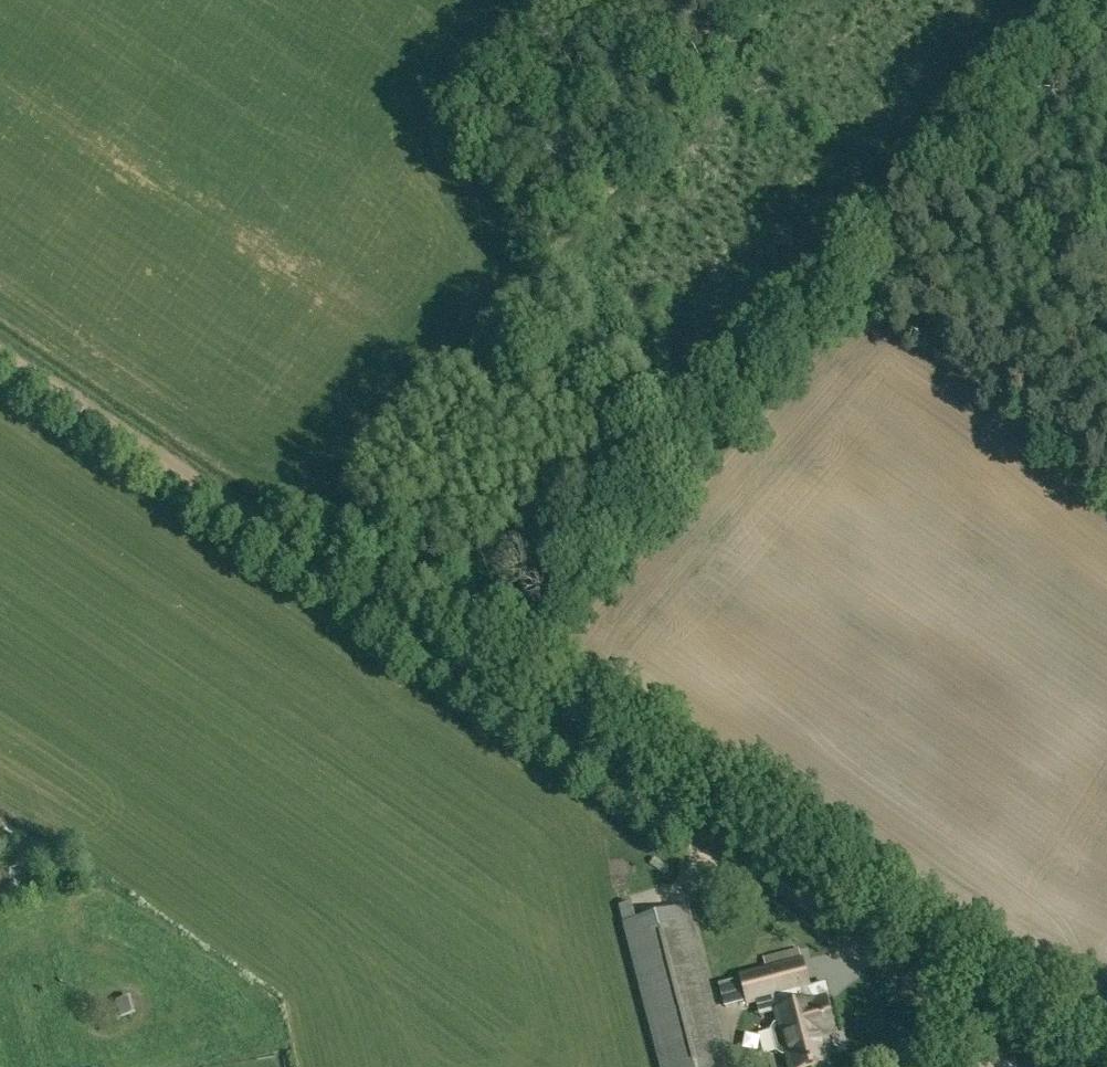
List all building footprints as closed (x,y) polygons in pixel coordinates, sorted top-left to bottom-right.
[(33,883),(45,878),(40,866),(28,870),(33,883)] [(660,1066),(732,1066),(690,905),(622,922),(660,1066)] [(746,1003),(774,996),(773,989),(806,981),(798,948),(764,957),(767,971),(739,977),(746,1003)] [(806,981),(773,989),(780,1016),(788,1014),(791,1022),(799,1020),(801,1028),(805,1027),(810,1048),(824,1045),(822,1034),(834,1031),(827,1001),(814,1004),(814,1002),(812,1002),(806,981)] [(774,1026),(772,1030),(777,1051),(783,1054),(789,1053),(792,1066),(810,1066),(829,1062),(824,1045),(810,1048),(805,1027),(801,1028),(799,1020),(791,1022),(788,1014),(780,1016),(782,1024),(774,1026)]
